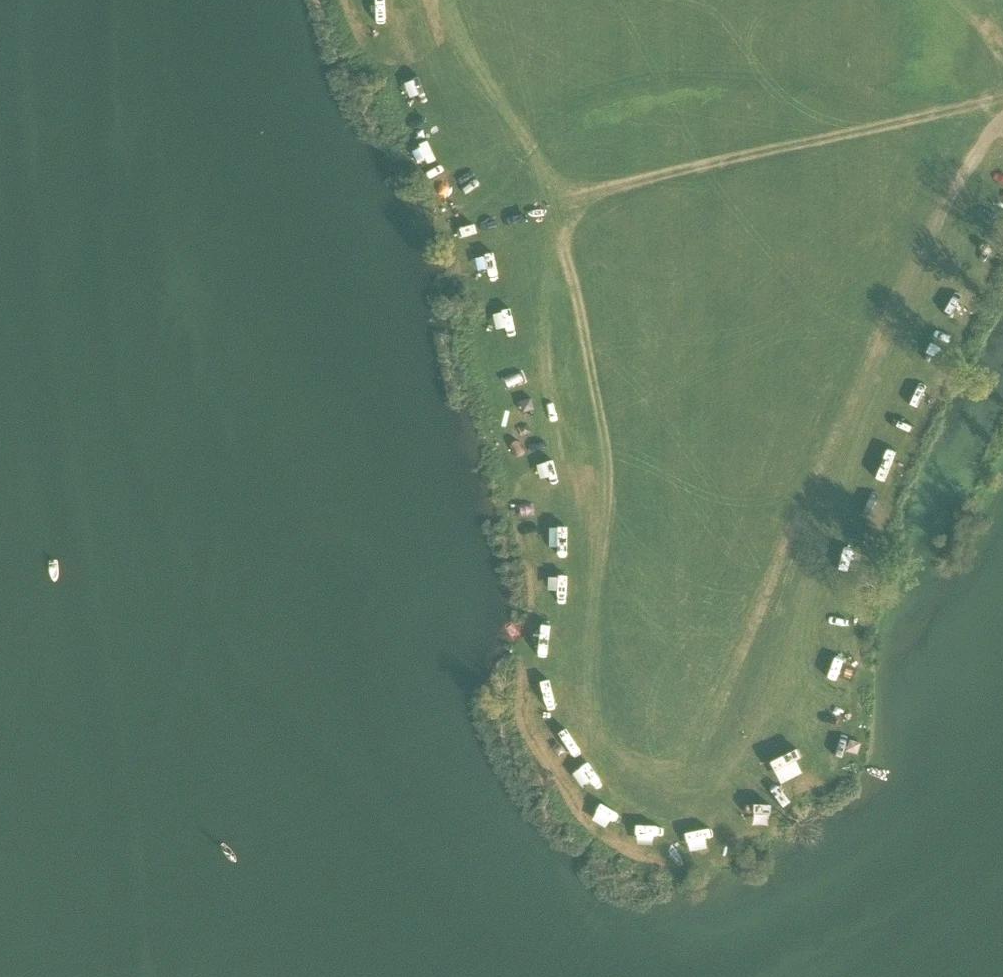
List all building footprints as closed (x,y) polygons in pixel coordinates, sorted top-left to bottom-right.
[(704,825),(687,833),(698,855),(715,847),(704,825)]
